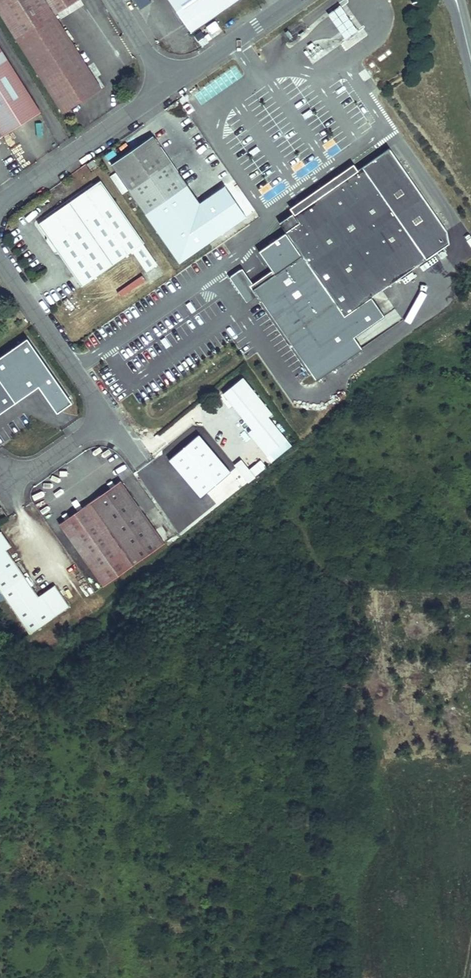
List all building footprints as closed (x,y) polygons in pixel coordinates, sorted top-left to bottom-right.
[(63,113),(102,89),(55,14),(78,0),(0,0),(0,13),(63,113)] [(141,9),(151,2),(150,0),(134,0),(141,9)] [(192,33),(239,0),(169,0),(192,33)] [(358,32),(341,7),(330,14),(348,39),(358,32)] [(208,42),(201,32),(195,36),(201,46),(208,42)] [(2,136),(41,112),(0,47),(0,133),(2,136)] [(154,137),(113,164),(179,262),(246,217),(225,186),(199,203),(154,137)] [(286,232),(275,239),(355,355),(363,349),(354,337),(385,316),(372,298),(449,244),(447,230),(389,147),(293,214),(293,213),(279,223),(286,232)] [(87,164),(90,169),(97,164),(93,160),(87,164)] [(353,164),(289,208),(293,214),(357,169),(353,164)] [(144,243),(101,180),(38,224),(58,252),(82,286),(132,251),(146,272),(157,264),(143,244),(144,243)] [(54,252),(58,252),(47,237),(46,241),(54,252)] [(355,355),(275,239),(258,251),(274,274),(256,287),(253,289),(316,381),(355,355)] [(256,287),(253,283),(242,268),(229,277),(246,303),(257,296),(253,289),(256,287)] [(274,274),(271,271),(253,283),(256,287),(274,274)] [(190,302),(186,305),(192,313),(196,310),(190,302)] [(165,337),(161,340),(166,348),(171,345),(165,337)] [(0,354),(0,377),(11,392),(43,370),(21,339),(0,354)] [(272,413),(243,377),(223,394),(252,429),(248,433),(272,462),(292,446),(268,417),(272,413)] [(16,402),(0,380),(0,413),(16,402)] [(202,499),(231,473),(199,436),(169,463),(202,499)] [(241,461),(235,466),(249,483),(255,478),(254,477),(261,471),(256,465),(249,470),(241,461)] [(120,481),(59,524),(103,586),(165,543),(164,542),(155,530),(120,481)] [(155,530),(164,542),(170,537),(162,526),(155,530)] [(7,549),(11,546),(1,531),(0,532),(0,540),(7,549)] [(0,540),(0,590),(30,634),(70,606),(55,585),(39,596),(7,549),(0,540)]
